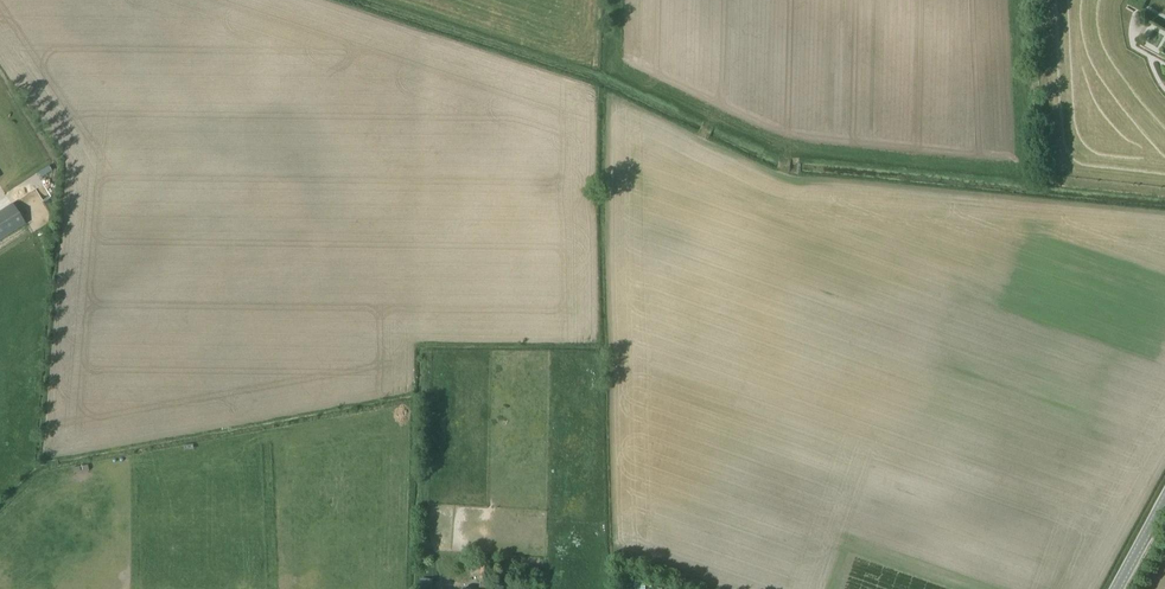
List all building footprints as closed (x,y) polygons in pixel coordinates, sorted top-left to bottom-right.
[(9,102),(0,84),(0,106),(9,102)] [(488,588),(491,561),(482,561),(480,588),(495,588),(488,588)]
